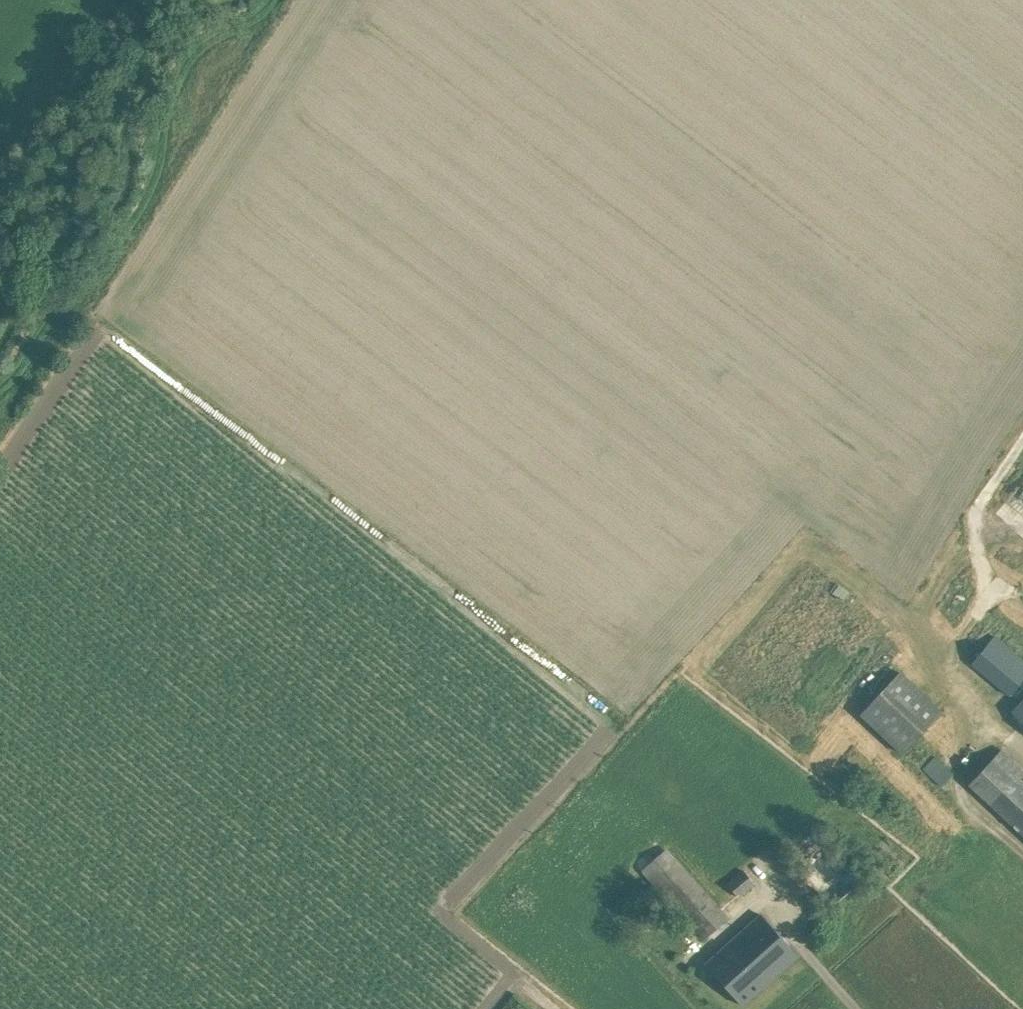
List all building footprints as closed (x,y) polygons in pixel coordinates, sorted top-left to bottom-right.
[(1009,695),(1022,677),(1022,658),(996,636),(972,665),(1009,695)] [(860,714),(902,753),(942,710),(900,671),(860,714)] [(1022,721),(1022,699),(1012,711),(1022,721)] [(1002,750),(970,785),(1022,835),(1022,769),(1002,750)] [(954,774),(935,756),(923,768),(942,786),(954,774)] [(730,918),(713,898),(668,846),(642,869),(704,941),(730,918)] [(743,870),(728,884),(738,896),(754,882),(743,870)] [(798,955),(785,941),(762,915),(706,964),(742,1005),(798,955)]
